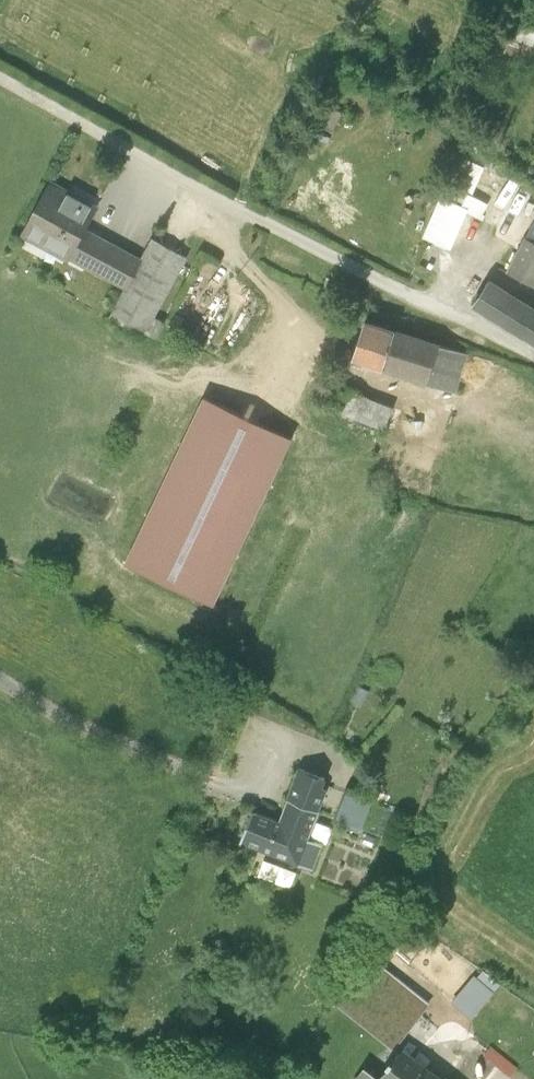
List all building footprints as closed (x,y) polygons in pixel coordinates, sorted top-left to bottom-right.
[(448,181),(468,191),(481,164),(461,154),(448,181)] [(102,204),(53,178),(23,236),(127,289),(115,312),(154,332),(194,255),(156,235),(146,254),(91,226),(102,204)] [(462,189),(457,201),(434,192),(416,233),(446,246),(462,208),(479,215),(486,199),(462,189)] [(507,268),(533,285),(533,225),(507,268)] [(478,301),(533,336),(533,293),(497,270),(478,301)] [(469,353),(367,318),(353,358),(456,393),(469,353)] [(409,409),(347,384),(337,409),(400,434),(409,409)] [(243,841),(302,864),(337,775),(301,760),(279,816),(256,807),(243,841)] [(341,789),(333,816),(361,824),(368,797),(341,789)] [(423,1013),(356,959),(330,991),(397,1045),(423,1013)] [(408,1048),(387,1076),(370,1064),(358,1078),(450,1078),(408,1048)]
